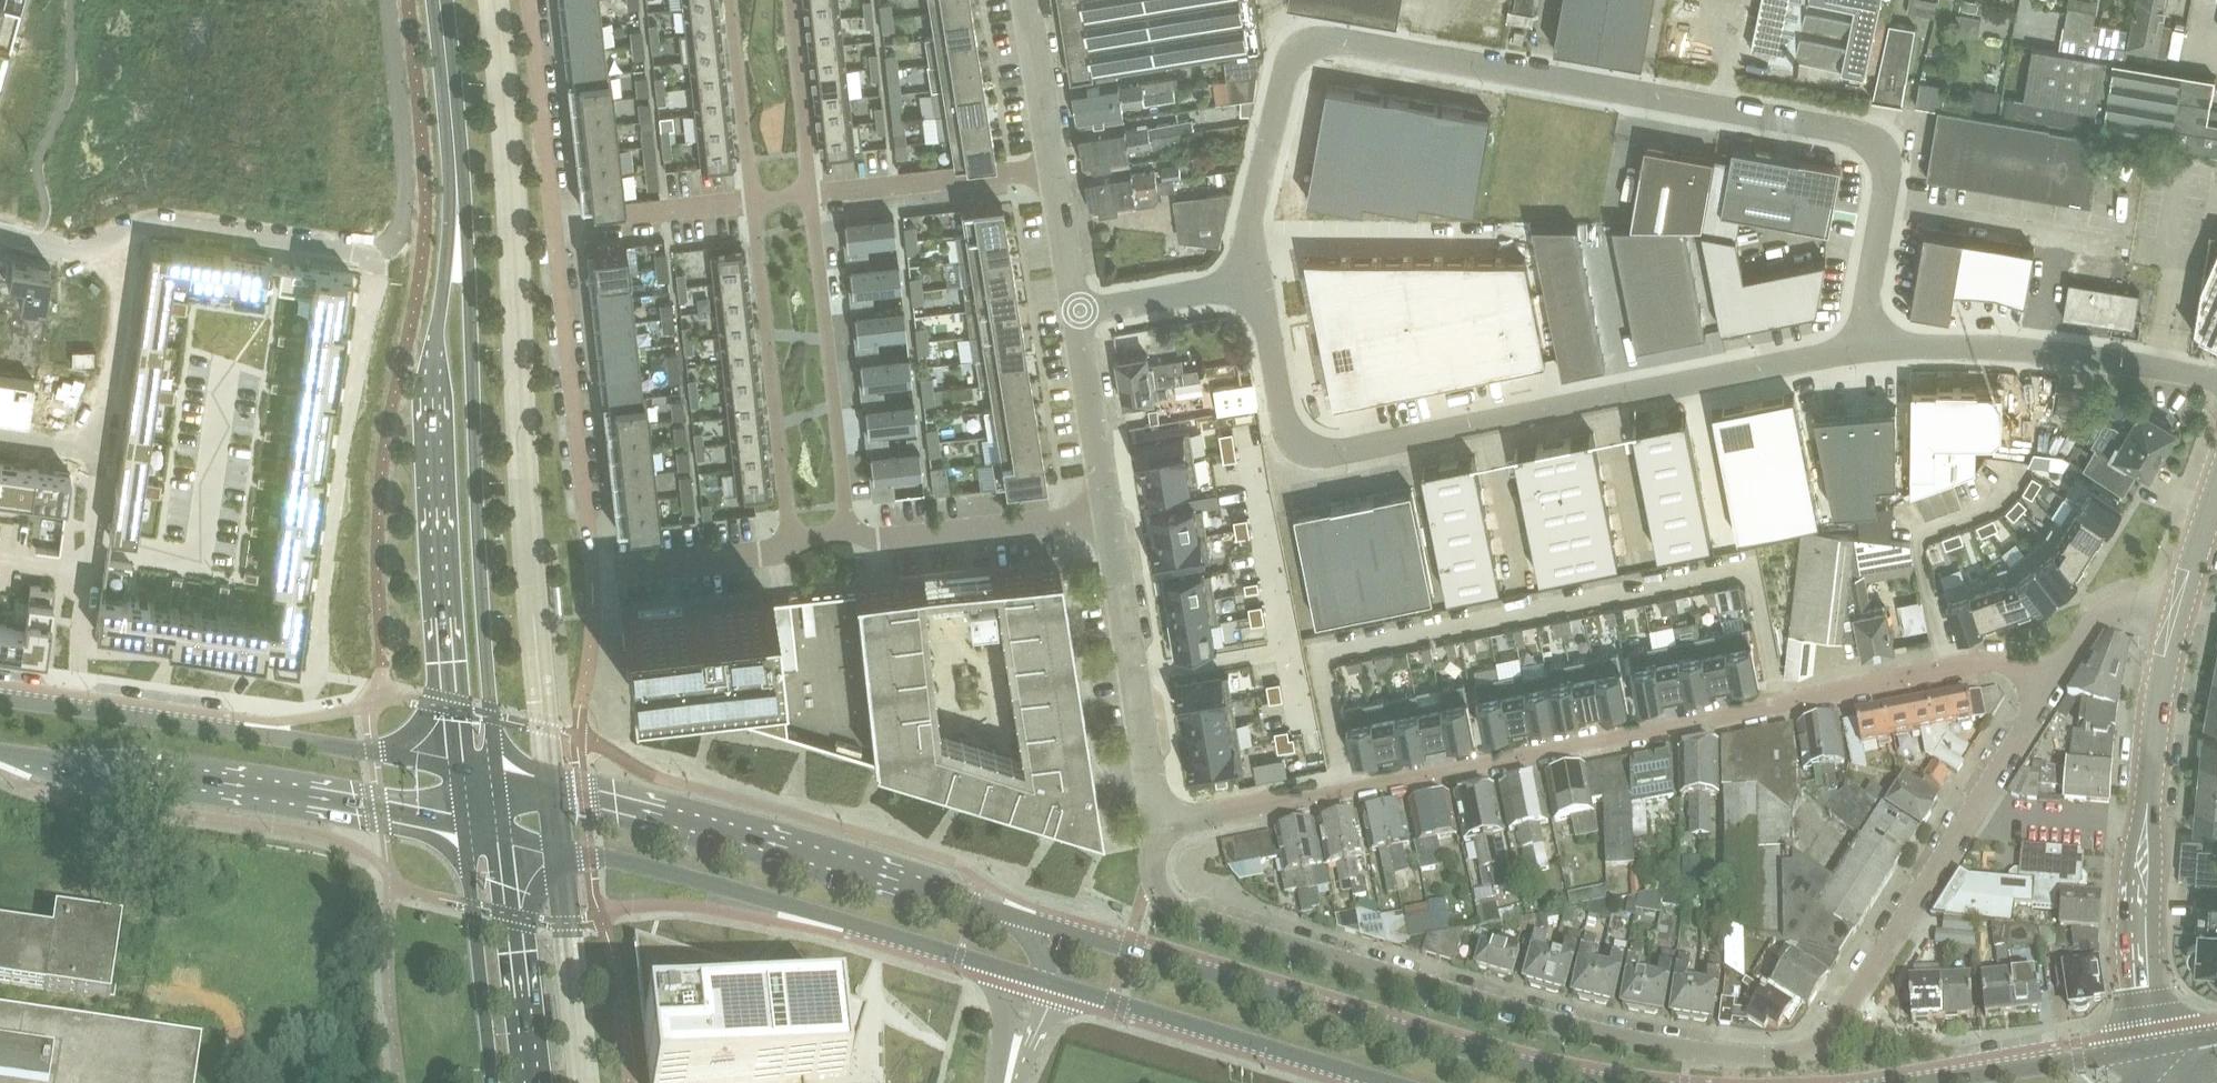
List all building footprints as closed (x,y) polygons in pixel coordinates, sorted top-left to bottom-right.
[(9,42),(20,3),(9,0),(0,0),(0,39),(9,42)] [(599,0),(569,0),(558,1),(560,26),(601,22),(599,0)] [(839,16),(837,0),(803,0),(805,19),(839,16)] [(864,13),(873,12),(871,0),(862,0),(864,13)] [(969,0),(928,0),(930,12),(970,7),(969,0)] [(1072,78),(1229,54),(1248,51),(1263,48),(1256,0),(1060,0),(1072,78)] [(1553,46),(1598,54),(1608,0),(1561,0),(1553,46)] [(1643,62),(1654,0),(1608,0),(1598,54),(1643,62)] [(1883,0),(1762,0),(1753,47),(1797,56),(1796,59),(1801,60),(1802,57),(1819,61),(1818,64),(1844,69),(1845,66),(1868,70),(1883,0)] [(1937,0),(1910,0),(1907,11),(1934,16),(1937,0)] [(2132,29),(2128,51),(2133,52),(2134,49),(2168,55),(2171,38),(2161,36),(2168,0),(2137,0),(2132,29)] [(686,33),(720,29),(717,2),(683,6),(686,31),(686,33)] [(1992,4),(1978,2),(1977,11),(1990,14),(1992,4)] [(880,4),(881,17),(892,16),(890,3),(880,4)] [(2070,6),(2067,24),(2094,29),(2097,11),(2070,6)] [(925,38),(974,32),(970,7),(930,12),(933,36),(924,37),(925,38)] [(1507,20),(1533,24),(1535,13),(1509,9),(1507,20)] [(873,12),(864,13),(865,26),(874,25),(873,12)] [(1960,13),(1957,30),(1979,34),(1982,17),(1960,13)] [(805,19),(808,46),(842,42),(839,16),(805,19)] [(882,30),(883,30),(893,29),(892,16),(881,17),(882,30)] [(1882,69),(1876,95),(1887,97),(1896,98),(1897,100),(1901,101),(1908,76),(1919,28),(1892,21),(1882,69)] [(601,22),(560,26),(563,52),(604,47),(601,22)] [(650,37),(659,36),(657,22),(649,23),(648,23),(650,37)] [(2100,30),(2097,44),(2095,56),(2116,59),(2126,61),(2128,51),(2132,29),(2101,23),(2100,30)] [(2100,30),(2094,29),(2067,24),(2064,37),(2097,44),(2100,30)] [(643,43),(641,29),(630,31),(632,44),(643,43)] [(681,61),(689,60),(689,59),(723,55),(720,29),(686,33),(686,31),(678,32),(681,61)] [(929,63),(978,57),(974,32),(925,38),(929,63)] [(148,34),(145,45),(156,48),(159,36),(148,34)] [(315,34),(304,35),(305,47),(316,45),(315,34)] [(248,35),(237,36),(238,48),(249,47),(248,35)] [(660,49),(659,36),(650,37),(651,50),(652,50),(660,49)] [(2097,44),(2064,37),(2062,50),(2095,56),(2097,44)] [(0,76),(9,42),(0,39),(0,76)] [(210,40),(199,41),(200,52),(211,51),(210,40)] [(199,41),(188,43),(189,54),(200,52),(199,41)] [(842,42),(808,46),(811,73),(845,69),(842,42)] [(643,43),(632,44),(633,57),(644,56),(643,43)] [(2095,56),(2062,50),(2034,45),(2025,97),(2008,94),(2004,114),(2103,132),(2216,152),(2216,109),(2211,108),(2216,78),(2126,61),(2116,59),(2095,56)] [(610,72),(610,71),(607,71),(604,47),(563,52),(566,77),(610,72)] [(1248,51),(1229,54),(1232,77),(1233,80),(1257,76),(1257,75),(1263,48),(1248,51)] [(870,66),(878,65),(877,52),(868,53),(870,66)] [(896,53),(886,54),(885,54),(887,67),(897,66),(896,53)] [(689,60),(692,86),(726,82),(723,55),(689,59),(689,60)] [(156,56),(153,67),(164,70),(167,59),(156,56)] [(942,87),(982,82),(978,57),(929,63),(926,63),(930,88),(942,87)] [(878,65),(870,66),(871,79),(880,78),(878,65)] [(888,81),(888,80),(899,79),(897,66),(887,67),(888,81)] [(811,73),(814,99),(848,95),(845,69),(811,73)] [(569,102),(613,97),(610,72),(566,77),(569,102)] [(663,75),(655,76),(654,76),(656,90),(664,89),(663,75)] [(1073,82),(1076,102),(1174,88),(1173,78),(1119,86),(1118,75),(1073,82)] [(646,76),(635,77),(637,95),(648,94),(646,76)] [(1257,76),(1233,80),(1236,100),(1241,100),(1254,98),(1257,76)] [(320,79),(309,81),(310,92),(321,90),(320,79)] [(1923,80),(1921,80),(1918,103),(1942,107),(1946,83),(1923,80)] [(729,108),(726,82),(692,86),(695,112),(729,108)] [(946,112),(986,108),(982,82),(942,87),(930,88),(934,113),(946,112)] [(1476,207),(1492,113),(1332,84),(1312,197),(1368,207),(1370,198),(1424,207),(1426,198),(1476,207)] [(1977,87),(1973,109),(1996,113),(2000,91),(1977,87)] [(1174,88),(1076,102),(1079,122),(1124,116),(1123,106),(1176,98),(1174,88)] [(666,102),(664,89),(656,90),(657,103),(658,103),(666,102)] [(321,90),(310,92),(312,103),(322,101),(321,90)] [(146,93),(143,104),(154,107),(157,96),(146,93)] [(1945,94),(1943,107),(1970,111),(1973,98),(1945,94)] [(814,99),(817,125),(851,122),(851,121),(848,95),(814,99)] [(616,123),(613,97),(569,102),(572,128),(616,123)] [(649,101),(638,102),(640,120),(651,119),(649,101)] [(143,104),(140,115),(151,118),(154,107),(143,104)] [(892,118),(903,117),(902,104),(891,105),(892,118)] [(874,106),(875,119),(884,118),(883,105),(874,106)] [(2092,204),(2103,136),(2052,127),(2053,125),(1970,111),(1943,107),(1938,107),(1926,177),(2092,204)] [(695,112),(698,139),(732,135),(729,108),(695,112)] [(950,137),(990,133),(986,108),(946,112),(934,113),(938,138),(950,137)] [(903,117),(892,118),(894,131),(905,130),(903,117)] [(886,131),(884,118),(875,119),(877,132),(886,131)] [(859,120),(851,121),(851,122),(817,125),(820,153),(862,149),(859,120)] [(1089,125),(1080,126),(1083,147),(1180,132),(1190,131),(1189,122),(1149,127),(1126,131),(1124,121),(1089,125)] [(574,153),(618,148),(616,123),(572,128),(574,153)] [(652,126),(641,127),(643,145),(654,144),(652,126)] [(660,129),(661,143),(670,142),(669,128),(660,129)] [(113,131),(111,141),(122,144),(125,134),(113,131)] [(1180,132),(1083,147),(1086,166),(1095,165),(1130,160),(1129,150),(1152,147),(1182,143),(1180,132)] [(995,159),(994,158),(990,133),(950,137),(954,164),(995,159)] [(154,135),(152,147),(163,148),(164,137),(154,135)] [(735,162),(732,135),(698,139),(701,166),(735,162)] [(326,136),(315,137),(317,148),(328,147),(326,136)] [(127,141),(124,151),(135,154),(138,143),(127,141)] [(191,141),(190,151),(201,153),(202,142),(191,141)] [(202,142),(201,153),(212,155),(213,144),(202,142)] [(672,155),(670,142),(661,143),(663,156),(672,155)] [(896,157),(897,157),(907,155),(906,142),(895,143),(896,157)] [(1703,223),(1715,155),(1645,142),(1631,222),(1703,223)] [(1730,158),(1726,182),(1721,209),(1741,213),(1789,221),(1829,228),(1833,209),(1841,164),(1800,157),(1800,158),(1733,146),(1730,158)] [(621,173),(618,148),(574,153),(577,178),(621,173)] [(124,151),(122,162),(132,165),(135,154),(124,151)] [(655,151),(644,152),(646,170),(657,169),(655,151)] [(1726,182),(1730,158),(1715,155),(1703,223),(1702,228),(1736,234),(1738,228),(1741,213),(1721,209),(1726,182)] [(1086,170),(1090,191),(1157,180),(1156,171),(1133,175),(1131,164),(1095,169),(1086,170)] [(1180,164),(1161,166),(1163,178),(1181,175),(1180,164)] [(316,169),(305,170),(306,181),(317,180),(316,169)] [(657,169),(646,170),(648,188),(659,187),(657,169)] [(253,172),(251,183),(262,185),(264,174),(253,172)] [(621,173),(577,178),(580,204),(624,199),(621,173)] [(264,174),(262,185),(273,186),(275,175),(264,174)] [(1157,180),(1090,191),(1093,211),(1137,205),(1138,208),(1156,205),(1160,200),(1159,191),(1176,188),(1174,178),(1157,180)] [(1211,206),(1177,210),(1180,239),(1222,244),(1234,189),(1209,192),(1211,206)] [(319,200),(308,201),(310,212),(320,211),(319,200)] [(1001,202),(960,207),(965,233),(1006,229),(1001,202)] [(320,211),(310,212),(311,224),(322,222),(320,211)] [(841,226),(844,225),(847,253),(868,251),(867,242),(896,239),(893,214),(843,219),(844,225),(841,225),(841,226)] [(1578,222),(1532,222),(1562,372),(1606,363),(1578,222)] [(1685,223),(1612,223),(1637,345),(1706,331),(1685,223)] [(904,226),(905,239),(916,238),(915,225),(904,226)] [(1736,234),(1702,228),(1722,328),(1816,309),(1826,257),(1744,274),(1736,234)] [(1924,228),(1911,308),(1950,315),(1954,287),(1963,235),(1924,228)] [(1006,229),(965,233),(969,258),(1010,254),(1006,229)] [(2034,247),(1963,235),(1954,287),(2025,300),(2034,247)] [(907,253),(918,251),(916,238),(905,239),(907,253)] [(637,268),(634,243),(626,244),(626,243),(585,248),(588,274),(629,270),(629,269),(637,268)] [(2216,338),(2216,244),(2209,243),(2195,328),(2216,338)] [(151,244),(144,293),(170,297),(170,295),(173,275),(172,275),(176,248),(151,244)] [(176,248),(172,275),(173,275),(219,281),(223,255),(176,248)] [(711,254),(714,282),(747,278),(744,250),(711,254)] [(2,273),(20,278),(23,279),(20,297),(19,301),(45,305),(50,265),(0,251),(0,278),(2,273)] [(667,265),(666,252),(655,253),(656,266),(667,265)] [(973,283),(1014,279),(1010,254),(969,258),(959,259),(962,284),(973,283)] [(223,255),(219,281),(233,283),(268,288),(272,262),(223,255)] [(1526,257),(1306,256),(1335,401),(1546,359),(1526,257)] [(846,271),(847,272),(849,272),(853,300),(873,298),(872,289),(901,286),(898,261),(869,264),(848,266),(849,266),(849,271),(846,271)] [(281,263),(279,276),(296,279),(298,265),(281,263)] [(296,279),(294,292),(311,295),(312,293),(349,298),(353,273),(298,265),(296,279)] [(667,265),(656,266),(658,280),(669,279),(667,265)] [(591,299),(631,295),(629,270),(588,274),(591,299)] [(685,272),(676,272),(676,273),(677,286),(686,285),(685,272)] [(910,277),(911,290),(922,289),(920,275),(910,277)] [(279,276),(277,290),(294,292),(296,279),(279,276)] [(714,282),(717,308),(750,305),(747,278),(714,282)] [(1018,304),(1014,279),(973,283),(962,284),(966,309),(967,309),(977,308),(1018,304)] [(2069,280),(2063,316),(2134,327),(2140,291),(2069,280)] [(219,281),(218,290),(231,292),(233,283),(219,281)] [(686,285),(677,286),(679,299),(688,298),(686,285)] [(922,289),(911,290),(912,303),(923,302),(922,289)] [(218,290),(217,299),(230,301),(231,292),(218,290)] [(144,293),(137,341),(163,344),(168,308),(170,297),(144,293)] [(311,295),(308,317),(346,322),(349,298),(312,293),(311,295)] [(170,297),(168,308),(177,309),(179,296),(170,295),(170,297)] [(631,295),(591,299),(593,324),(634,320),(631,295)] [(179,296),(177,309),(186,311),(188,297),(179,296)] [(6,312),(2,339),(39,345),(45,305),(19,301),(0,299),(0,312),(6,312)] [(673,316),(671,302),(660,303),(662,317),(673,316)] [(981,333),(1022,329),(1018,304),(977,308),(967,309),(970,334),(981,333)] [(750,305),(717,308),(720,335),(753,331),(750,305)] [(854,312),(854,313),(854,318),(852,318),(852,319),(855,319),(858,346),(878,344),(877,335),(906,332),(903,307),(874,310),(854,312)] [(673,316),(662,317),(663,330),(674,329),(673,316)] [(306,336),(305,341),(342,346),(346,322),(308,317),(306,336)] [(634,320),(593,324),(596,350),(637,345),(634,320)] [(682,326),(683,339),(692,338),(690,325),(682,326)] [(917,340),(927,339),(926,326),(915,327),(917,340)] [(1160,338),(1158,326),(1147,328),(1149,340),(1160,338)] [(976,359),(1026,354),(1022,329),(981,333),(984,357),(976,358),(976,359)] [(720,335),(722,361),(756,358),(753,331),(720,335)] [(279,332),(278,341),(291,343),(292,334),(279,332)] [(292,334),(291,343),(304,345),(305,341),(306,336),(292,334)] [(692,338),(683,339),(684,352),(685,352),(693,351),(692,338)] [(0,353),(0,355),(0,375),(34,380),(39,345),(2,339),(0,339),(0,353)] [(918,353),(929,352),(927,339),(917,340),(918,353)] [(137,341),(130,388),(156,392),(157,385),(163,344),(137,341)] [(304,345),(301,364),(339,370),(342,346),(305,341),(304,345)] [(599,375),(640,370),(637,345),(596,350),(599,375)] [(72,348),(72,362),(94,362),(94,348),(72,348)] [(678,366),(677,353),(666,354),(667,367),(678,366)] [(1147,353),(1118,357),(1118,360),(1116,360),(1118,372),(1121,372),(1122,379),(1184,370),(1182,358),(1149,364),(1147,353)] [(857,365),(857,366),(860,365),(863,393),(877,392),(877,390),(876,383),(911,379),(908,354),(859,359),(859,365),(857,365)] [(1029,379),(1026,354),(976,359),(980,384),(1029,379)] [(759,384),(756,358),(722,361),(725,388),(759,384)] [(299,384),(298,388),(336,393),(339,370),(301,364),(299,384)] [(678,366),(667,367),(669,381),(680,379),(678,366)] [(602,400),(646,395),(646,394),(642,394),(640,370),(599,375),(602,400)] [(1186,381),(1184,370),(1122,379),(1123,387),(1120,387),(1122,399),(1125,399),(1125,401),(1154,397),(1153,386),(1186,381)] [(28,419),(34,380),(0,375),(0,415),(28,419)] [(932,376),(921,377),(922,391),(933,389),(932,376)] [(689,392),(698,391),(696,378),(688,378),(687,379),(689,392)] [(1029,379),(980,384),(980,385),(989,384),(993,408),(1033,404),(1029,379)] [(272,380),(271,389),(284,391),(286,382),(272,380)] [(1214,386),(1217,412),(1257,405),(1253,380),(1214,386)] [(286,382),(284,391),(297,392),(298,388),(299,384),(286,382)] [(725,388),(728,414),(762,411),(759,384),(725,388)] [(156,392),(155,399),(164,400),(166,387),(157,385),(156,392)] [(166,387),(164,400),(173,401),(175,388),(166,387)] [(130,388),(123,436),(150,439),(155,399),(156,392),(130,388)] [(297,392),(295,412),(332,417),(336,393),(298,388),(297,392)] [(924,404),(934,403),(933,389),(922,391),(924,404)] [(690,405),(691,405),(699,404),(698,391),(689,392),(690,405)] [(1795,393),(1713,409),(1739,535),(1820,519),(1795,393)] [(646,395),(602,400),(604,426),(648,421),(646,395)] [(2059,408),(2072,410),(2082,411),(2085,398),(2061,395),(2059,408)] [(684,417),(682,399),(671,400),(673,418),(684,417)] [(881,429),(916,425),(913,400),(885,403),(864,406),(865,411),(862,411),(862,412),(865,412),(868,440),(882,438),(882,437),(881,429)] [(2135,421),(2131,429),(2164,447),(2174,429),(2166,425),(2167,422),(2154,414),(2153,417),(2135,405),(2112,402),(2111,413),(2127,416),(2135,421)] [(997,434),(1037,429),(1033,404),(993,408),(983,410),(987,435),(997,434)] [(1896,406),(1815,412),(1834,508),(1878,505),(1876,481),(1896,479),(1896,406)] [(1160,421),(1158,408),(1149,409),(1151,422),(1160,421)] [(728,414),(731,441),(765,437),(762,411),(728,414)] [(292,431),(291,436),(329,441),(332,417),(295,412),(292,431)] [(1658,551),(1711,541),(1686,415),(1633,425),(1633,426),(1658,551)] [(607,451),(651,446),(648,421),(604,426),(607,451)] [(685,424),(674,425),(676,443),(687,442),(685,424)] [(2164,447),(2131,429),(2126,426),(2127,425),(2126,425),(2119,424),(2104,449),(2098,445),(2085,468),(2129,495),(2138,479),(2121,470),(2126,459),(2139,466),(2146,469),(2150,462),(2154,464),(2164,447)] [(266,427),(264,436),(278,438),(279,429),(266,427)] [(926,428),(928,441),(939,440),(937,427),(926,428)] [(279,429),(278,438),(291,440),(291,436),(292,431),(279,429)] [(992,460),(1041,454),(1037,429),(997,434),(1000,458),(991,459),(992,460)] [(695,445),(703,444),(702,431),(694,431),(693,432),(695,445)] [(1182,432),(1137,439),(1142,465),(1186,458),(1182,432)] [(1594,434),(1594,433),(1514,449),(1514,450),(1515,450),(1540,575),(1619,559),(1594,434)] [(907,448),(919,447),(917,435),(906,436),(907,448)] [(123,436),(117,483),(143,487),(144,480),(150,439),(123,436)] [(291,440),(288,459),(325,465),(329,441),(291,436),(291,440)] [(731,441),(734,467),(768,464),(765,437),(731,441)] [(929,454),(930,454),(940,453),(939,440),(928,441),(929,454)] [(1235,440),(1221,443),(1223,452),(1236,449),(1235,440)] [(703,444),(695,445),(696,458),(697,458),(705,457),(703,444)] [(654,471),(651,446),(607,451),(610,476),(654,471)] [(907,448),(869,452),(870,458),(867,458),(867,459),(870,458),(873,486),(887,485),(886,476),(921,472),(919,447),(907,448)] [(688,449),(677,451),(678,468),(689,467),(688,449)] [(1236,449),(1223,452),(1224,460),(1238,458),(1236,449)] [(2035,452),(2030,465),(2046,466),(2047,454),(2035,452)] [(1046,480),(1045,480),(1041,454),(992,460),(996,486),(1046,480)] [(1422,468),(1448,593),(1501,583),(1476,457),(1422,468)] [(1186,458),(1142,465),(1146,491),(1191,484),(1186,458)] [(285,479),(285,483),(322,488),(325,465),(288,459),(285,479)] [(30,502),(30,497),(34,468),(0,463),(0,498),(30,502)] [(771,491),(768,464),(734,467),(737,495),(771,491)] [(941,465),(931,466),(930,466),(932,480),(943,479),(941,465)] [(34,468),(30,497),(67,502),(71,473),(34,468)] [(613,501),(657,496),(654,471),(610,476),(613,501)] [(681,493),(692,492),(690,474),(679,476),(681,493)] [(2073,501),(2107,523),(2121,502),(2117,500),(2120,496),(2094,479),(2091,483),(2078,474),(2064,496),(2073,502),(2073,501)] [(259,475),(258,484),(271,486),(272,477),(259,475)] [(272,477),(271,486),(284,487),(285,483),(285,479),(272,477)] [(143,487),(142,494),(151,495),(153,482),(144,480),(143,487)] [(1940,484),(1949,510),(1961,505),(1952,480),(1940,484)] [(153,482),(151,495),(160,496),(161,483),(153,482)] [(117,483),(110,532),(136,535),(142,494),(143,487),(117,483)] [(284,487),(281,507),(319,512),(322,488),(285,483),(284,487)] [(2032,497),(2037,489),(2028,483),(2023,491),(2023,492),(2032,497)] [(1928,488),(1937,514),(1949,510),(1940,484),(1928,488)] [(1295,511),(1317,619),(1433,595),(1412,488),(1375,495),(1332,503),(1332,504),(1295,511)] [(1928,488),(1916,493),(1925,518),(1937,514),(1928,488)] [(694,510),(692,492),(681,493),(683,511),(694,510)] [(613,501),(616,527),(660,523),(657,496),(613,501)] [(2019,497),(2013,504),(2021,512),(2027,505),(2020,498),(2019,497)] [(2073,501),(2073,502),(2061,520),(2060,521),(2094,543),(2107,523),(2073,501)] [(710,502),(702,503),(701,503),(702,516),(703,516),(711,515),(710,502)] [(2021,512),(2013,504),(2006,511),(2007,511),(2014,518),(2021,512)] [(278,526),(278,531),(315,536),(319,512),(281,507),(278,526)] [(1195,508),(1150,516),(1155,542),(1200,534),(1195,508)] [(1248,517),(1234,519),(1236,528),(1249,526),(1248,517)] [(1985,521),(1990,531),(1999,527),(1994,518),(1994,517),(1985,521)] [(2056,518),(2045,535),(2076,571),(2094,543),(2060,521),(2061,520),(2056,518)] [(1990,531),(1985,521),(1977,525),(1981,535),(1990,531)] [(252,522),(251,531),(264,533),(265,524),(252,522)] [(265,524),(264,533),(277,535),(278,531),(278,526),(265,524)] [(1249,526),(1236,528),(1237,537),(1251,535),(1249,526)] [(1817,635),(1844,638),(1855,535),(1801,528),(1785,677),(1813,671),(1817,635)] [(277,535),(274,554),(312,560),(315,536),(278,531),(277,535)] [(1951,534),(1955,544),(1964,541),(1960,531),(1951,534)] [(1200,534),(1155,542),(1159,568),(1204,560),(1200,534)] [(1955,544),(1951,534),(1943,537),(1946,547),(1955,544)] [(1860,569),(1864,569),(1914,559),(1910,542),(1855,535),(1844,638),(1854,639),(1857,652),(1863,651),(1863,652),(1894,646),(1886,606),(1871,609),(1864,572),(1860,573),(1860,569)] [(2076,571),(2045,535),(2027,549),(2058,589),(2077,573),(2076,571)] [(2058,589),(2027,549),(2009,564),(2036,602),(2038,605),(2058,589)] [(274,554),(271,579),(282,581),(282,580),(308,583),(312,560),(274,554)] [(106,559),(103,575),(117,577),(119,560),(106,559)] [(119,560),(117,577),(130,579),(133,562),(119,560)] [(1989,571),(1990,576),(1991,575),(2005,614),(2036,602),(2009,564),(1989,571)] [(773,599),(622,616),(629,685),(1100,829),(1059,568),(991,575),(991,577),(925,584),(925,582),(854,590),(854,592),(856,592),(874,758),(859,753),(861,747),(837,740),(835,746),(787,731),(773,601),(773,599)] [(245,570),(244,579),(257,581),(258,572),(245,570)] [(1204,573),(1164,580),(1168,605),(1208,598),(1204,573)] [(1991,575),(1990,576),(1970,583),(1969,583),(1982,622),(2005,614),(1991,575)] [(173,576),(171,589),(180,591),(182,578),(173,576)] [(1943,587),(1945,591),(1959,630),(1982,622),(1969,583),(1970,583),(1968,578),(1943,587)] [(277,618),(277,619),(303,622),(308,583),(282,580),(282,581),(277,618)] [(1258,580),(1245,582),(1246,591),(1260,589),(1258,580)] [(221,583),(219,596),(227,597),(229,584),(221,583)] [(1730,585),(1733,598),(1742,597),(1739,583),(1730,585)] [(26,625),(22,650),(46,653),(55,587),(30,584),(25,625),(26,625)] [(1718,601),(1715,588),(1706,590),(1709,603),(1718,601)] [(171,589),(169,603),(174,603),(178,604),(180,591),(171,589)] [(264,589),(262,602),(271,604),(272,590),(264,589)] [(992,593),(968,596),(966,596),(969,619),(995,616),(992,593)] [(219,596),(217,609),(221,610),(226,611),(227,597),(219,596)] [(1668,597),(1671,611),(1680,609),(1677,596),(1668,597)] [(126,597),(121,634),(145,637),(150,600),(128,597),(126,597)] [(1662,613),(1671,611),(1668,597),(1659,599),(1662,613)] [(1208,598),(1168,605),(1172,628),(1212,622),(1208,598)] [(150,600),(145,637),(168,641),(174,603),(169,603),(150,600)] [(174,603),(168,641),(192,644),(197,607),(178,604),(174,603)] [(1262,604),(1249,606),(1250,615),(1264,613),(1262,604)] [(1615,608),(1618,621),(1626,619),(1624,606),(1615,608)] [(197,607),(192,644),(216,647),(221,610),(217,609),(197,607)] [(1618,621),(1615,608),(1606,610),(1609,623),(1618,621)] [(221,610),(216,647),(240,651),(245,613),(226,611),(221,610)] [(245,613),(240,651),(263,654),(269,617),(245,613)] [(1264,613),(1250,615),(1252,624),(1265,622),(1264,613)] [(269,617),(263,654),(298,659),(303,622),(277,619),(277,618),(269,617)] [(1561,619),(1564,632),(1573,630),(1571,617),(1561,619)] [(1555,634),(1564,632),(1561,619),(1552,621),(1555,634)] [(22,650),(26,625),(25,625),(0,622),(0,647),(22,650)] [(1212,622),(1172,628),(1176,652),(1174,652),(1175,653),(1218,646),(1217,645),(1216,645),(1212,622)] [(1748,625),(1724,630),(1734,680),(1758,675),(1748,625)] [(1514,628),(1517,642),(1526,640),(1523,626),(1514,628)] [(1517,642),(1514,628),(1505,630),(1508,643),(1517,642)] [(1710,685),(1734,680),(1724,630),(1700,635),(1710,685)] [(1677,639),(1687,689),(1710,685),(1700,635),(1677,639)] [(1479,649),(1476,636),(1467,638),(1470,651),(1479,649)] [(2073,733),(2070,757),(2112,761),(2117,713),(2130,646),(2106,637),(2068,696),(2083,701),(2080,727),(2075,726),(2075,733),(2073,733)] [(1687,689),(1677,639),(1653,644),(1663,694),(1687,689)] [(1455,640),(1446,642),(1449,655),(1458,653),(1455,640)] [(1663,694),(1653,644),(1629,649),(1633,673),(1628,674),(1632,692),(1637,691),(1639,699),(1663,694)] [(1434,658),(1431,645),(1422,647),(1425,660),(1434,658)] [(1618,651),(1593,656),(1603,706),(1628,701),(1618,651)] [(1384,654),(1387,668),(1396,666),(1393,652),(1384,654)] [(1387,668),(1384,654),(1375,656),(1378,669),(1387,668)] [(1580,711),(1603,706),(1593,656),(1570,661),(1580,711)] [(1361,660),(1348,662),(1350,671),(1363,668),(1361,660)] [(1548,671),(1556,716),(1580,711),(1570,661),(1546,665),(1547,671),(1548,671)] [(1524,670),(1499,675),(1509,725),(1533,720),(1524,675),(1525,675),(1524,670)] [(1525,675),(1524,675),(1533,720),(1556,716),(1548,671),(1547,671),(1525,675)] [(1221,675),(1179,682),(1183,708),(1186,707),(1185,706),(1225,699),(1221,675)] [(1485,730),(1509,725),(1499,675),(1475,680),(1485,730)] [(1280,681),(1267,683),(1269,692),(1282,690),(1280,681)] [(1442,697),(1450,737),(1474,732),(1464,682),(1439,687),(1441,697),(1442,697)] [(1973,750),(1949,735),(1947,725),(1986,718),(1991,722),(2005,698),(1998,688),(1928,702),(1935,745),(1940,744),(1941,748),(1932,761),(1956,777),(1973,750)] [(1282,690),(1269,692),(1270,701),(1284,699),(1282,690)] [(1403,746),(1426,741),(1418,702),(1419,702),(1417,691),(1393,696),(1403,746)] [(1369,701),(1379,751),(1403,746),(1393,696),(1369,701)] [(1419,702),(1418,702),(1426,741),(1450,737),(1442,697),(1441,697),(1419,702)] [(2210,698),(2205,721),(2216,723),(2216,699),(2210,698)] [(1225,699),(1185,706),(1186,707),(1189,730),(1229,723),(1225,699)] [(1379,751),(1369,701),(1345,706),(1349,730),(1344,731),(1348,749),(1353,748),(1355,756),(1379,751)] [(1928,702),(1884,711),(1889,737),(1921,731),(1925,756),(1932,761),(1941,748),(1940,744),(1935,745),(1928,702)] [(1891,746),(1889,737),(1884,711),(1855,717),(1856,720),(1843,723),(1852,766),(1867,769),(1862,746),(1879,743),(1880,749),(1891,746)] [(1838,720),(1819,724),(1828,787),(1816,804),(1824,810),(1837,790),(1836,786),(1833,767),(1845,765),(1839,726),(1838,720)] [(1229,723),(1189,730),(1193,753),(1193,754),(1233,747),(1229,723)] [(1804,796),(1816,804),(1828,787),(1819,724),(1798,728),(1805,772),(1815,771),(1818,785),(1804,788),(1804,796)] [(1288,728),(1275,731),(1277,739),(1290,737),(1288,728)] [(1880,895),(1901,863),(1864,839),(1860,837),(1832,882),(1794,856),(1793,816),(1803,795),(1803,785),(1794,729),(1722,743),(1724,834),(1726,925),(1756,934),(1786,942),(1840,957),(1854,935),(1880,895)] [(2216,759),(2216,735),(2203,733),(2201,758),(2216,759)] [(1290,737),(1277,739),(1278,748),(1292,746),(1290,737)] [(1696,817),(1696,835),(1711,835),(1710,796),(1719,796),(1718,744),(1699,747),(1700,817),(1696,817)] [(1193,753),(1191,753),(1195,779),(1237,772),(1233,747),(1193,754),(1193,753)] [(1690,817),(1696,817),(1700,817),(1699,747),(1680,751),(1681,797),(1690,797),(1690,817)] [(1631,761),(1634,839),(1648,836),(1647,802),(1674,796),(1673,753),(1631,761)] [(2110,785),(2112,761),(2070,757),(2070,761),(2067,761),(2066,770),(2046,768),(2046,772),(2022,770),(2019,775),(2110,785)] [(2199,781),(2216,783),(2216,759),(2201,758),(2199,781)] [(1281,759),(1254,763),(1256,778),(1284,773),(1281,759)] [(1635,862),(1634,839),(1631,761),(1603,766),(1603,800),(1605,800),(1607,867),(1635,862)] [(1934,765),(1924,780),(1939,790),(1949,775),(1934,765)] [(1593,802),(1603,800),(1603,766),(1547,777),(1555,821),(1576,817),(1582,854),(1595,851),(1592,835),(1588,836),(1584,815),(1593,813),(1593,802)] [(2064,798),(2108,802),(2110,785),(2019,775),(2009,791),(2020,797),(2039,798),(2041,782),(2045,782),(2045,787),(2065,789),(2064,798)] [(1540,779),(1520,783),(1539,871),(1549,869),(1540,824),(1548,822),(1540,779)] [(1921,831),(1933,812),(1932,811),(1939,801),(1905,779),(1893,798),(1872,785),(1866,795),(1921,831)] [(2199,781),(2197,804),(2216,806),(2216,783),(2199,781)] [(1520,783),(1501,787),(1509,830),(1519,828),(1528,873),(1539,871),(1520,783)] [(1902,861),(1921,831),(1866,795),(1846,783),(1845,784),(1844,792),(1826,811),(1860,837),(1864,839),(1865,838),(1902,861)] [(1513,888),(1503,835),(1494,788),(1474,792),(1494,891),(1513,888)] [(1475,840),(1480,869),(1485,893),(1494,891),(1474,792),(1455,796),(1464,842),(1475,840)] [(1438,839),(1447,837),(1457,835),(1449,797),(1411,805),(1419,843),(1414,844),(1420,872),(1440,867),(1442,860),(1438,839)] [(2197,804),(2194,828),(2216,831),(2216,806),(2197,804)] [(1382,811),(1398,889),(1408,887),(1405,873),(1408,872),(1403,846),(1408,845),(1401,807),(1382,811)] [(1379,851),(1383,871),(1388,894),(1398,892),(1398,889),(1382,811),(1363,815),(1371,852),(1379,851)] [(1365,859),(1357,816),(1338,820),(1352,892),(1353,898),(1367,895),(1363,878),(1359,879),(1355,861),(1365,859)] [(1338,820),(1319,823),(1327,866),(1336,864),(1342,894),(1352,892),(1338,820)] [(1316,833),(1314,824),(1295,828),(1312,909),(1319,908),(1320,907),(1319,900),(1317,891),(1328,889),(1327,874),(1323,867),(1316,833)] [(1295,912),(1303,914),(1303,915),(1313,913),(1312,909),(1295,828),(1276,832),(1284,876),(1281,877),(1284,894),(1298,891),(1302,914),(1296,912),(1296,911),(1295,911),(1295,912)] [(1259,835),(1264,861),(1277,859),(1272,833),(1259,835)] [(1259,835),(1247,838),(1253,864),(1264,861),(1259,835)] [(1253,864),(1247,838),(1221,843),(1227,869),(1253,864)] [(2204,846),(2204,840),(2182,839),(2179,872),(2196,880),(2196,883),(2203,884),(2199,925),(2201,926),(2200,944),(2193,945),(2191,947),(2189,949),(2188,952),(2188,957),(2189,961),(2191,963),(2193,964),(2197,965),(2212,966),(2212,969),(2216,970),(2216,972),(2216,846),(2204,846)] [(2082,855),(2082,849),(2022,844),(2020,870),(2015,869),(2010,873),(2010,878),(1971,875),(1960,870),(1930,916),(1945,917),(1974,920),(1991,922),(2005,924),(2013,924),(2014,905),(2061,909),(2059,924),(2099,928),(2101,899),(2078,897),(2078,891),(2083,891),(2085,889),(2086,880),(2084,878),(2079,877),(2079,875),(2084,873),(2080,870),(2084,868),(2080,864),(2084,863),(2080,860),(2085,857),(2082,855)] [(1702,857),(1682,857),(1682,883),(1701,883),(1702,857)] [(1687,886),(1685,897),(1704,898),(1706,883),(1687,886)] [(1684,909),(1685,897),(1687,886),(1664,890),(1661,908),(1684,909)] [(1606,887),(1596,889),(1599,902),(1608,900),(1606,887)] [(1427,904),(1434,935),(1451,932),(1445,899),(1427,904)] [(1605,901),(1601,919),(1611,921),(1614,901),(1605,901)] [(1411,940),(1434,935),(1427,904),(1404,909),(1405,913),(1411,940)] [(1361,936),(1387,944),(1382,917),(1356,909),(1358,921),(1361,936)] [(110,1000),(113,977),(121,922),(54,913),(51,935),(0,927),(0,984),(110,1000)] [(1405,913),(1382,917),(1387,944),(1388,944),(1411,940),(1405,913)] [(1521,934),(1548,930),(1546,914),(1518,918),(1521,934)] [(1975,935),(1974,920),(1945,917),(1944,932),(1975,935)] [(1361,936),(1358,921),(1347,922),(1336,920),(1338,927),(1337,928),(1361,936)] [(1629,1011),(1642,1013),(1649,976),(1639,974),(1643,949),(1642,949),(1646,925),(1634,922),(1630,946),(1632,947),(1627,975),(1628,975),(1623,1007),(1628,1008),(1629,1011)] [(1991,922),(1993,941),(2006,939),(2005,924),(1991,922)] [(1746,978),(1756,934),(1726,925),(1726,966),(1746,978)] [(1465,929),(1451,932),(1434,935),(1411,940),(1388,944),(1422,954),(1455,964),(1465,929)] [(2071,930),(2073,943),(2075,952),(2080,952),(2081,966),(2064,968),(2064,970),(2056,971),(2058,990),(2067,988),(2070,1007),(2072,1006),(2078,1011),(2085,1010),(2090,1005),(2092,1004),(2092,1003),(2103,1001),(2100,974),(2098,960),(2098,956),(2097,933),(2071,930)] [(1949,955),(1963,956),(1964,948),(1976,949),(1975,935),(1944,932),(1936,931),(1935,945),(1951,947),(1949,955)] [(1559,992),(1564,993),(1572,962),(1575,961),(1581,935),(1570,932),(1564,956),(1555,953),(1545,991),(1557,994),(1559,992)] [(1533,951),(1527,974),(1525,982),(1530,984),(1531,987),(1545,991),(1555,953),(1546,951),(1550,935),(1545,934),(1526,939),(1523,949),(1533,951)] [(1576,987),(1573,996),(1578,997),(1580,1000),(1593,1003),(1601,966),(1591,964),(1596,939),(1585,937),(1579,963),(1581,963),(1576,987)] [(650,1082),(786,1082),(803,1081),(847,1076),(842,1032),(841,1032),(841,1026),(844,1026),(846,1024),(847,1021),(848,1019),(848,1016),(846,1014),(844,1012),(842,1010),(839,1010),(839,1005),(838,1000),(837,1000),(634,939),(650,1082)] [(1829,973),(1840,957),(1786,942),(1776,958),(1785,970),(1771,994),(1802,1013),(1806,1005),(1809,1007),(1829,973)] [(1482,948),(1479,959),(1476,968),(1497,974),(1498,977),(1506,979),(1509,977),(1512,978),(1514,970),(1519,952),(1518,947),(1504,943),(1482,948)] [(1613,1005),(1615,996),(1620,972),(1622,973),(1628,946),(1615,943),(1609,968),(1601,966),(1593,1003),(1606,1006),(1608,1004),(1613,1005)] [(1976,957),(1976,949),(1964,948),(1963,956),(1976,957)] [(1985,1017),(2014,1015),(2009,978),(2006,949),(1996,951),(1998,968),(1980,970),(1985,1017)] [(1719,989),(1723,966),(1725,966),(1724,953),(1712,951),(1706,986),(1696,984),(1690,1021),(1704,1023),(1707,1021),(1712,1021),(1713,1013),(1717,989),(1719,989)] [(1659,978),(1649,976),(1642,1013),(1655,1015),(1658,1013),(1663,1014),(1665,1005),(1669,982),(1670,982),(1675,954),(1664,952),(1659,978)] [(1673,1007),(1672,1016),(1677,1016),(1678,1019),(1690,1021),(1696,984),(1686,983),(1690,957),(1679,955),(1674,983),(1676,983),(1673,1007)] [(2037,974),(2009,978),(2014,1015),(2042,1012),(2037,974)] [(1720,1025),(1733,1026),(1734,1020),(1749,1021),(1749,1019),(1766,1028),(1769,1024),(1780,1029),(1785,1020),(1794,1026),(1802,1013),(1771,994),(1746,980),(1743,985),(1762,997),(1754,1011),(1735,1009),(1735,1004),(1723,1003),(1720,1025)] [(1971,980),(1941,981),(1942,1020),(1973,1019),(1971,980)] [(1912,1021),(1942,1020),(1941,981),(1909,982),(1910,1005),(1911,1005),(1912,1021)] [(200,1039),(165,1034),(0,1009),(0,1082),(193,1082),(200,1039)]
